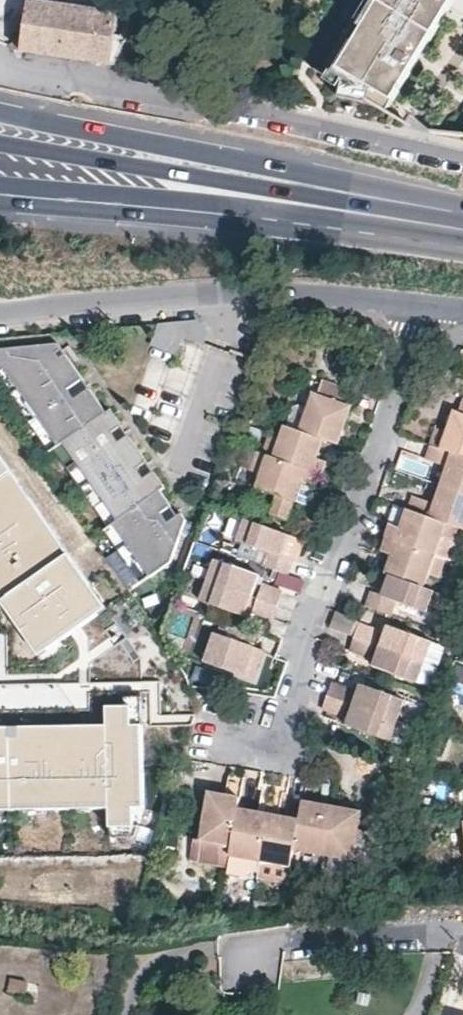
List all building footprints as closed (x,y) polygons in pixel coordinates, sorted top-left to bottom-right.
[(455,0),(358,0),(346,20),(316,69),(386,112),(418,60),(455,0)] [(346,20),(358,0),(350,0),(340,16),(343,18),(346,20)] [(65,58),(113,65),(116,37),(118,16),(94,12),(51,5),(29,2),(26,27),(23,52),(65,58)] [(203,322),(158,327),(150,350),(177,358),(183,341),(205,348),(209,337),(203,322)] [(0,357),(0,378),(6,373),(60,450),(64,448),(116,523),(113,526),(149,578),(170,563),(186,524),(61,350),(0,357)] [(149,578),(113,526),(116,523),(64,448),(60,450),(6,373),(0,378),(0,382),(141,584),(149,578)] [(325,439),(339,444),(349,416),(352,406),(349,404),(354,391),(324,379),(319,394),(315,393),(302,431),(325,439)] [(441,449),(462,456),(462,400),(459,412),(454,410),(451,419),(447,432),(441,449)] [(317,473),(323,475),(328,461),(319,457),(322,448),(325,439),(302,431),(286,426),(281,438),(272,435),(265,455),(317,473)] [(436,429),(431,445),(441,449),(447,432),(436,429)] [(431,445),(428,453),(425,460),(446,468),(440,486),(462,494),(462,456),(441,449),(431,445)] [(265,455),(259,453),(252,471),(263,475),(258,489),(275,495),(295,502),(302,483),(313,486),(315,479),(317,473),(265,455)] [(295,502),(306,505),(313,486),(302,483),(295,502)] [(440,486),(434,503),(412,496),(410,503),(408,511),(447,524),(462,529),(462,494),(440,486)] [(46,653),(98,612),(0,488),(0,594),(46,653)] [(289,520),(295,502),(275,495),(268,513),(289,520)] [(447,524),(408,511),(405,519),(402,526),(392,522),(388,537),(447,558),(451,542),(446,540),(442,539),(447,524)] [(262,567),(288,575),(291,567),(294,558),(283,553),(289,536),(237,518),(230,535),(267,549),(262,567)] [(447,558),(388,537),(382,548),(392,552),(389,563),(386,573),(391,574),(425,587),(431,567),(442,571),(447,558)] [(207,580),(278,605),(280,597),(282,591),(257,582),(259,575),(214,559),(207,580)] [(371,598),(368,608),(391,616),(395,601),(423,611),(430,589),(425,587),(391,574),(384,593),(373,590),(371,598)] [(275,611),(278,605),(207,580),(199,598),(245,615),(247,608),(273,618),(275,611)] [(162,631),(188,638),(195,610),(170,603),(162,631)] [(335,613),(331,626),(352,632),(356,618),(335,613)] [(254,646),(258,633),(224,621),(219,635),(215,633),(204,663),(215,667),(245,678),(253,680),(264,650),(259,648),(254,646)] [(363,625),(358,640),(426,663),(426,661),(433,641),(433,639),(390,624),(387,633),(363,625)] [(204,663),(215,633),(203,628),(192,658),(204,663)] [(426,663),(358,640),(353,652),(378,660),(376,667),(419,682),(426,663)] [(441,667),(448,646),(433,641),(426,661),(441,667)] [(243,684),(245,678),(215,667),(213,673),(243,684)] [(331,689),(328,698),(396,721),(403,698),(362,684),(360,691),(333,682),(331,689)] [(143,797),(141,683),(103,684),(103,715),(0,717),(0,800),(143,797)] [(396,721),(328,698),(326,703),(324,709),(350,718),(348,725),(389,739),(396,721)] [(240,809),(241,801),(229,799),(231,789),(221,788),(209,786),(202,834),(234,840),(240,809)] [(241,801),(243,792),(231,789),(229,799),(241,801)] [(314,804),(304,802),(302,809),(312,811),(314,804)] [(326,857),(334,808),(323,806),(314,804),(312,811),(302,809),(300,821),(295,851),(326,857)] [(334,808),(326,857),(378,866),(383,834),(361,830),(363,821),(353,819),(354,812),(345,810),(334,808)] [(234,840),(231,857),(262,862),(269,824),(256,821),(257,812),(248,811),(240,809),(234,840)] [(271,815),(257,812),(256,821),(269,824),(271,815)] [(364,813),(354,812),(353,819),(363,821),(364,813)] [(283,817),(271,815),(269,824),(282,826),(283,817)] [(269,824),(262,862),(292,868),(295,851),(300,821),(291,819),(283,817),(282,826),(269,824)] [(262,862),(231,857),(228,874),(249,878),(251,871),(260,873),(262,862)] [(290,883),(292,868),(262,862),(260,873),(259,878),(290,883)] [(28,980),(10,977),(7,994),(24,998),(28,980)]
